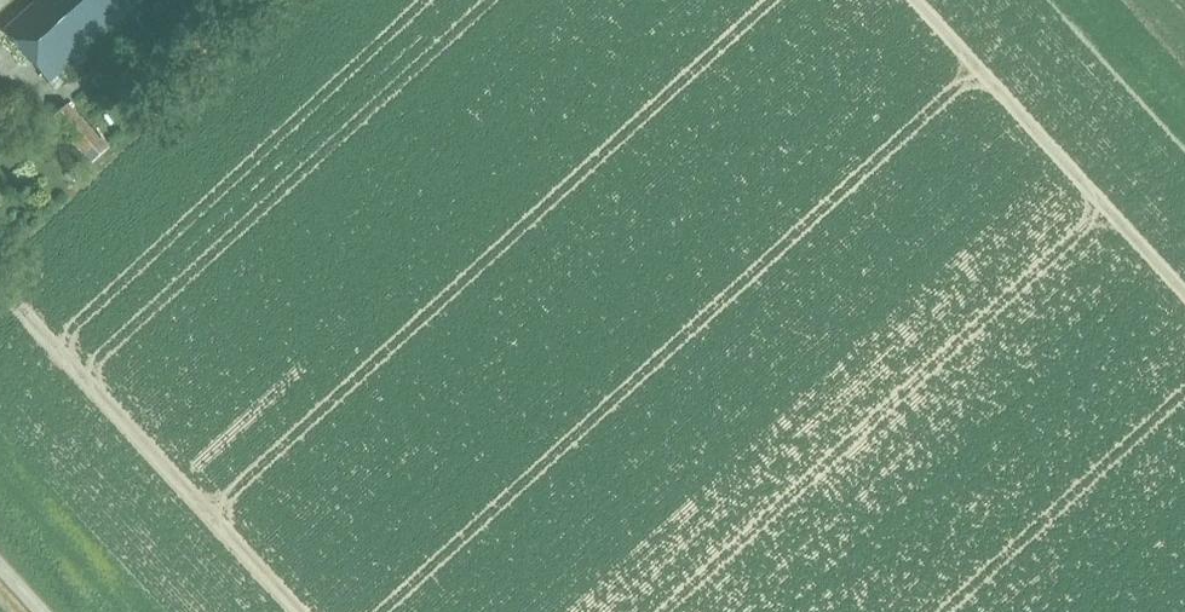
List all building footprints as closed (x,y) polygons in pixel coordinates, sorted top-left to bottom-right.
[(2,32),(48,83),(141,0),(38,0),(2,32)] [(92,164),(109,149),(99,138),(98,139),(68,105),(53,118),(92,164)]
